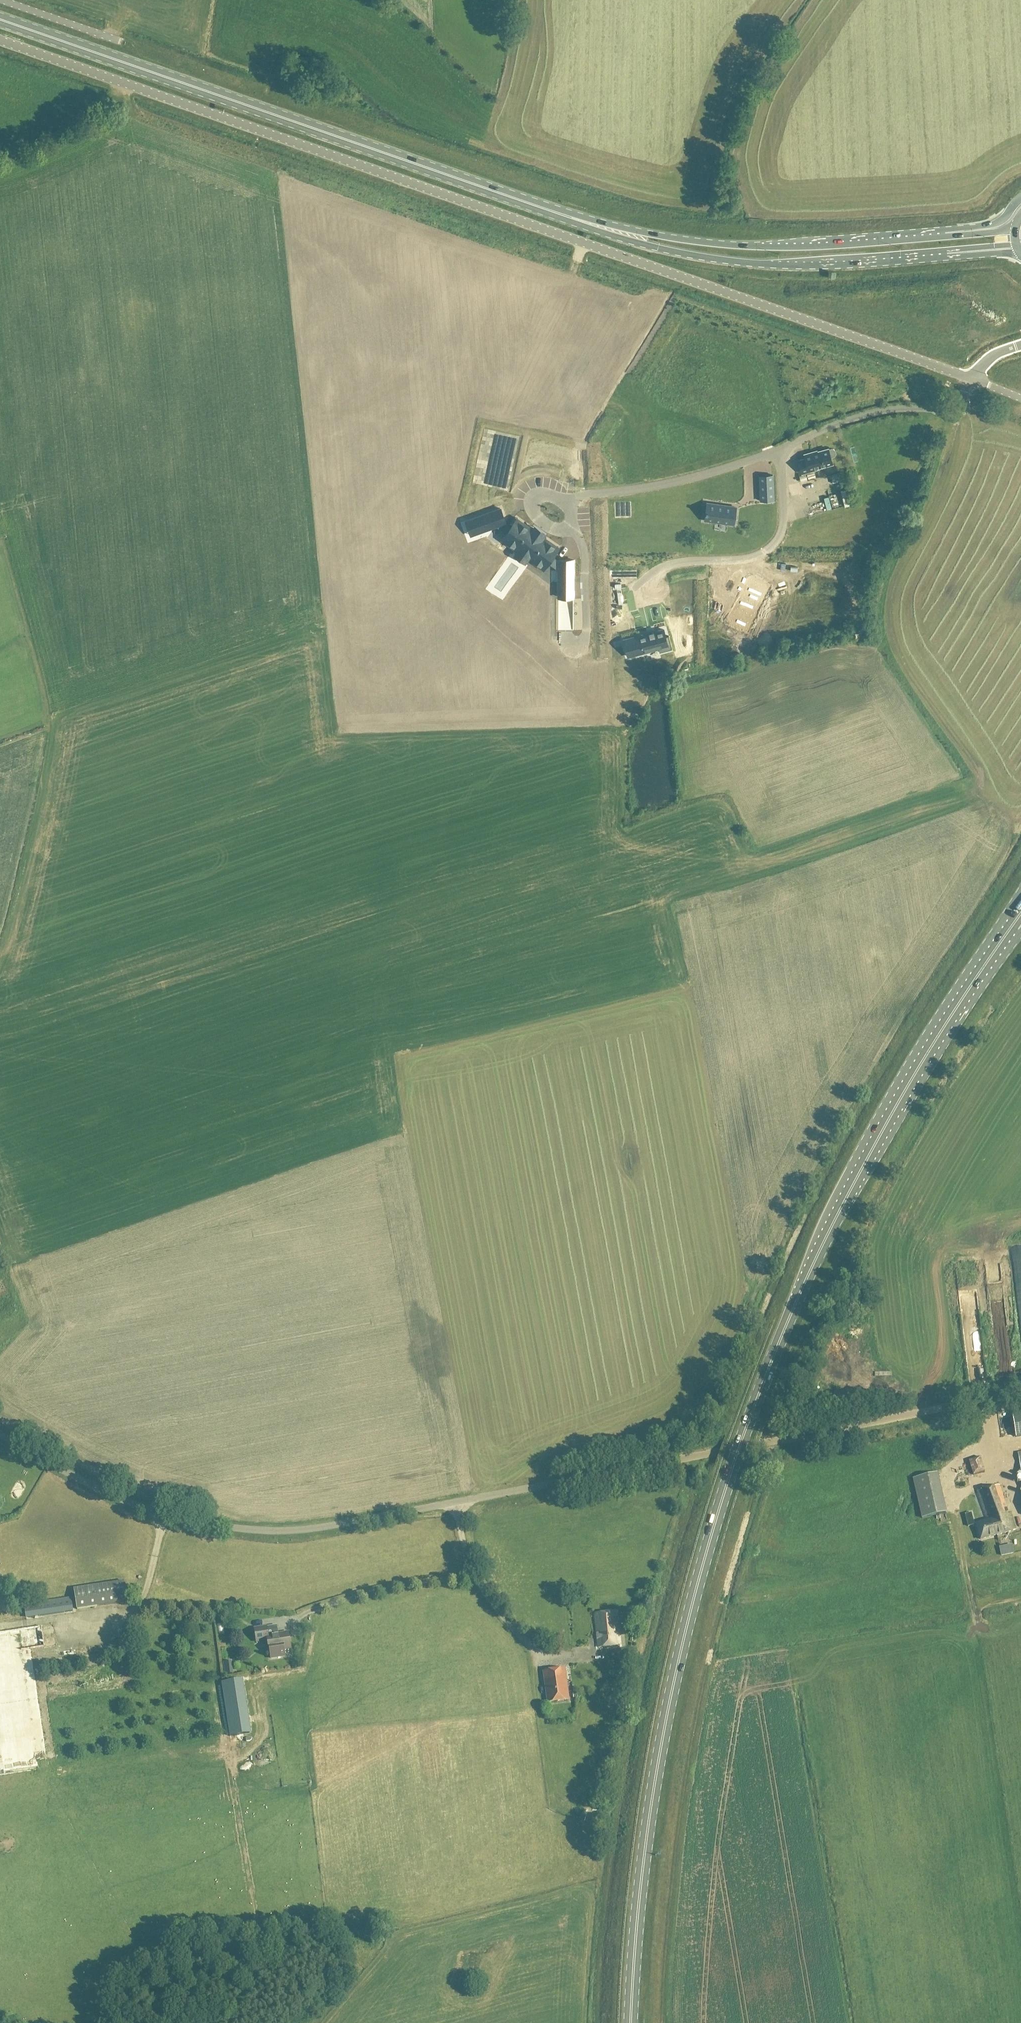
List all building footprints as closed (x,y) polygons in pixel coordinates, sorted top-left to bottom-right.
[(658,449),(657,458),(668,459),(669,451),(658,449)] [(831,449),(828,450),(828,449),(814,453),(813,452),(805,455),(806,459),(799,461),(802,474),(817,470),(816,468),(832,464),(830,457),(834,456),(835,455),(835,453),(834,451),(833,449),(831,449)] [(761,501),(774,500),(773,475),(760,475),(761,501)] [(906,484),(910,477),(905,475),(901,481),(906,484)] [(846,501),(848,506),(852,505),(848,492),(837,495),(839,503),(846,501)] [(705,520),(734,524),(736,507),(707,503),(705,520)] [(500,508),(466,521),(470,532),(493,524),(506,533),(508,535),(505,539),(517,547),(519,544),(533,554),(531,557),(543,566),(546,561),(548,562),(558,570),(566,570),(565,582),(558,582),(558,596),(574,596),(574,560),(558,560),(553,556),(551,554),(555,548),(541,538),(540,539),(531,533),(532,531),(518,521),(513,528),(506,523),(500,508)] [(734,536),(723,537),(725,551),(735,550),(734,536)] [(770,585),(752,576),(733,613),(751,622),(770,585)] [(659,651),(672,648),(668,635),(665,635),(664,628),(633,637),(637,653),(658,648),(659,651)] [(1006,1307),(995,1309),(998,1325),(1009,1323),(1006,1307)] [(981,1313),(967,1313),(968,1329),(974,1328),(982,1327),(981,1313)] [(1011,1406),(1016,1436),(1020,1436),(1020,1405),(1011,1406)] [(979,1457),(969,1460),(973,1474),(984,1471),(979,1457)] [(937,1472),(913,1478),(922,1518),(946,1512),(937,1472)] [(9,1478),(4,1487),(8,1489),(13,1480),(9,1478)] [(16,1479),(6,1490),(15,1497),(25,1487),(16,1479)] [(987,1521),(976,1524),(981,1539),(1017,1528),(1012,1513),(1009,1514),(1000,1484),(977,1492),(987,1521)] [(1003,1542),(1003,1553),(1014,1553),(1014,1542),(1003,1542)] [(127,1601),(124,1581),(73,1588),(78,1608),(127,1601)] [(71,1597),(24,1604),(26,1618),(73,1611),(71,1597)] [(617,1612),(595,1614),(598,1646),(620,1644),(617,1612)] [(36,1648),(60,1646),(58,1626),(30,1629),(32,1648),(19,1650),(19,1654),(12,1654),(11,1646),(0,1647),(0,1654),(4,1653),(5,1663),(1,1664),(3,1674),(0,1674),(0,1695),(0,1697),(13,1696),(15,1707),(26,1706),(26,1707),(42,1705),(36,1648)] [(267,1640),(269,1651),(270,1658),(285,1656),(284,1649),(291,1648),(288,1631),(268,1635),(267,1626),(254,1628),(256,1642),(267,1640)] [(543,1669),(547,1700),(568,1698),(564,1667),(543,1669)] [(221,1682),(228,1735),(250,1732),(242,1679),(221,1682)] [(596,1826),(598,1819),(587,1815),(584,1822),(596,1826)]
